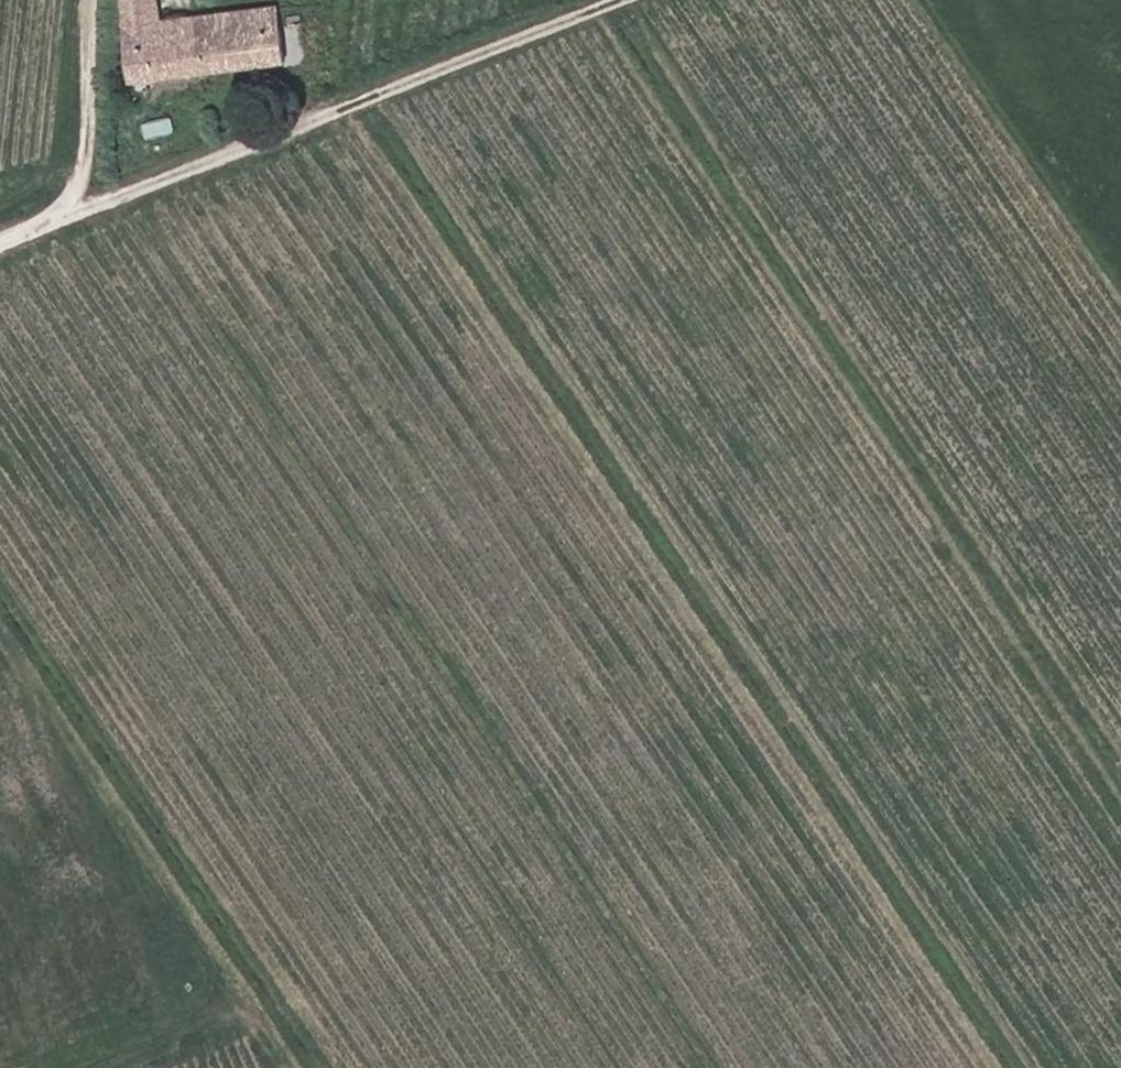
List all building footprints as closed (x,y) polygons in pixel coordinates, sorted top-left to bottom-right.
[(125,28),(131,81),(283,61),(277,5),(125,28)]
